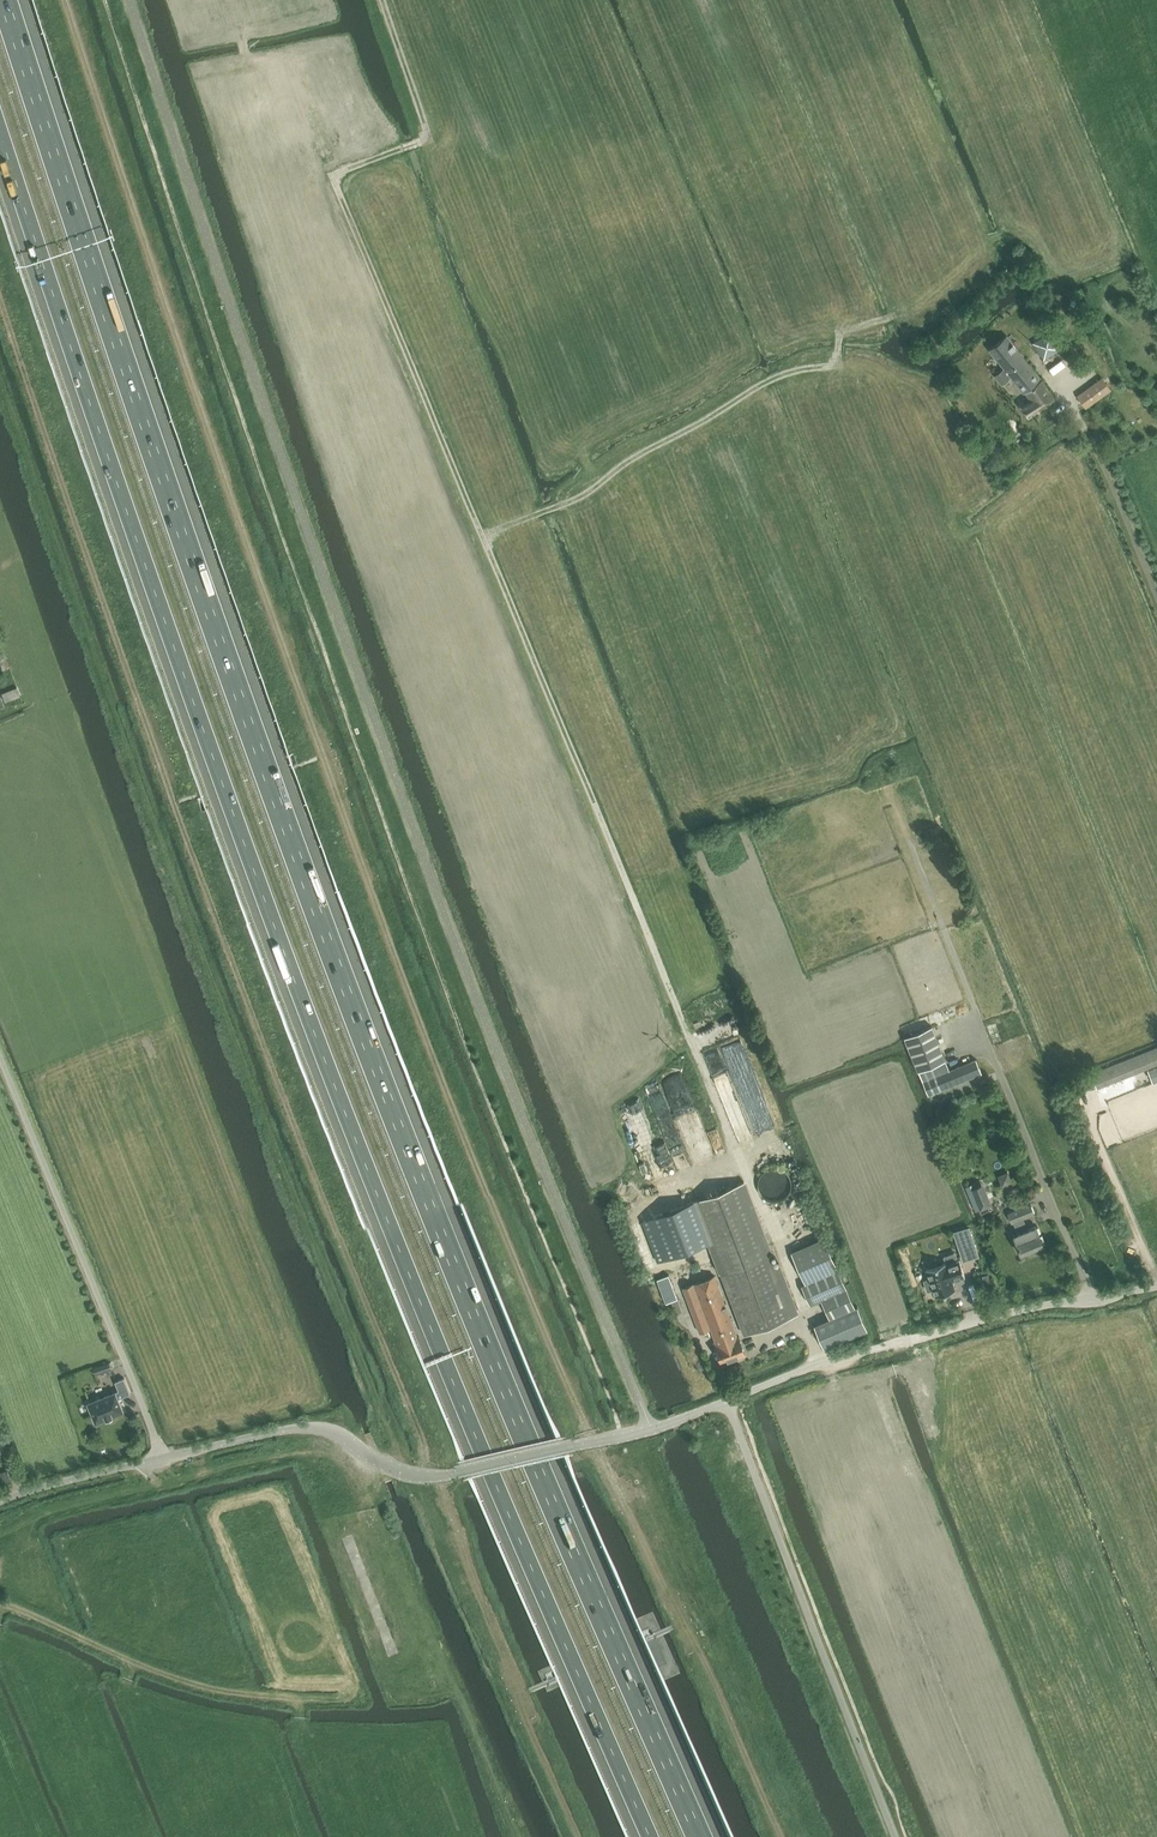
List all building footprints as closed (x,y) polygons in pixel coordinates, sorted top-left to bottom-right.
[(1050,332),(1032,343),(1043,360),(1061,349),(1050,332)] [(990,350),(1003,368),(994,376),(1002,385),(1011,377),(1023,393),(1025,395),(1027,394),(1031,401),(1022,407),(1027,415),(1053,398),(1041,378),(1007,336),(990,350)] [(1062,359),(1053,366),(1056,371),(1066,365),(1062,359)] [(1086,406),(1111,389),(1103,378),(1078,395),(1086,406)] [(989,455),(997,453),(995,444),(987,446),(989,455)] [(17,687),(2,692),(6,702),(21,696),(17,687)] [(294,751),(289,752),(289,754),(293,765),(294,765),(296,764),(298,764),(294,751)] [(974,1059),(950,1069),(944,1054),(941,1046),(932,1026),(925,1029),(904,1037),(905,1038),(906,1038),(917,1065),(923,1080),(928,1093),(980,1073),(974,1059)] [(1156,1064),(1156,1048),(1091,1075),(1096,1088),(1156,1064)] [(1156,1080),(1156,1067),(1147,1071),(1152,1082),(1156,1080)] [(640,1154),(649,1180),(664,1175),(655,1149),(640,1154)] [(999,1174),(1003,1185),(1014,1180),(1009,1170),(999,1174)] [(793,1316),(798,1314),(784,1276),(779,1278),(746,1182),(693,1200),(721,1274),(744,1335),(793,1316)] [(986,1193),(978,1196),(983,1210),(992,1206),(986,1193)] [(1021,1252),(1042,1244),(1035,1226),(1026,1229),(1022,1218),(1033,1214),(1030,1205),(1008,1214),(1012,1222),(1014,1221),(1018,1232),(1013,1234),(1021,1252)] [(969,1226),(953,1231),(963,1261),(979,1256),(969,1226)] [(791,1253),(805,1283),(802,1285),(810,1303),(821,1298),(830,1317),(855,1306),(847,1288),(838,1269),(825,1238),(791,1253)] [(927,1267),(937,1263),(935,1256),(924,1260),(927,1267)] [(946,1263),(926,1269),(930,1279),(924,1281),(928,1291),(933,1289),(936,1297),(955,1290),(952,1281),(965,1276),(959,1260),(946,1264),(946,1263)] [(985,1285),(990,1283),(988,1274),(982,1275),(985,1285)] [(669,1275),(657,1279),(660,1287),(672,1283),(669,1275)] [(742,1355),(745,1354),(738,1336),(737,1337),(714,1276),(694,1284),(683,1288),(700,1332),(711,1327),(716,1341),(714,1342),(722,1363),(736,1357),(739,1359),(740,1358),(742,1355)] [(660,1287),(663,1295),(675,1291),(672,1283),(660,1287)] [(675,1291),(663,1295),(666,1303),(678,1299),(675,1291)] [(678,1300),(671,1303),(675,1314),(682,1312),(678,1300)] [(858,1307),(814,1325),(820,1338),(824,1348),(868,1330),(858,1307)] [(425,1371),(425,1372),(471,1353),(470,1352),(425,1371)] [(96,1375),(112,1369),(110,1363),(94,1368),(96,1375)] [(119,1390),(88,1403),(96,1421),(95,1422),(96,1423),(97,1422),(123,1412),(124,1411),(124,1410),(123,1410),(118,1398),(131,1393),(124,1378),(115,1381),(119,1390)] [(0,1473),(0,1475),(3,1484),(10,1481),(7,1471),(0,1473)] [(655,1640),(645,1644),(657,1670),(666,1666),(655,1640)]
